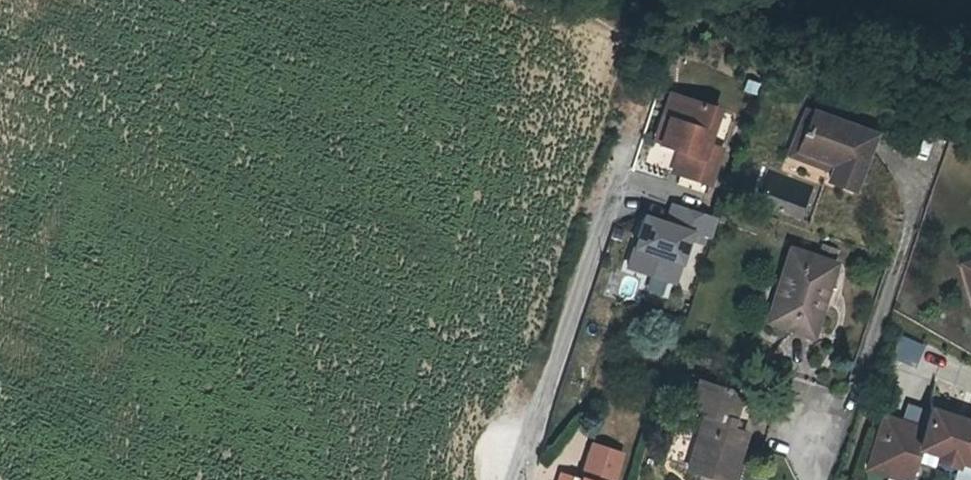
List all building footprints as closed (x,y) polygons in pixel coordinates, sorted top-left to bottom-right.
[(667,126),(676,103),(665,100),(647,148),(652,149),(661,124),(667,126)] [(714,114),(676,103),(667,126),(661,124),(652,149),(674,157),(680,160),(672,179),(702,191),(715,157),(701,151),(707,135),(714,114)] [(804,116),(795,113),(777,163),(825,178),(828,169),(791,156),(804,116)] [(848,194),(867,139),(804,116),(791,156),(828,169),(825,178),(822,185),(848,194)] [(720,139),(707,135),(701,151),(715,157),(720,139)] [(680,160),(674,157),(665,178),(672,179),(680,160)] [(692,229),(643,214),(626,268),(674,283),(692,229)] [(830,271),(783,255),(762,326),(808,341),(830,271)] [(955,273),(968,311),(970,310),(970,268),(955,273)] [(696,388),(688,413),(701,417),(683,473),(706,479),(727,479),(741,436),(726,431),(735,401),(696,388)] [(970,470),(970,431),(925,416),(919,435),(877,422),(859,477),(868,479),(905,479),(912,457),(930,462),(929,467),(949,474),(950,468),(970,474),(970,470)] [(586,453),(578,479),(607,479),(613,462),(586,453)]
